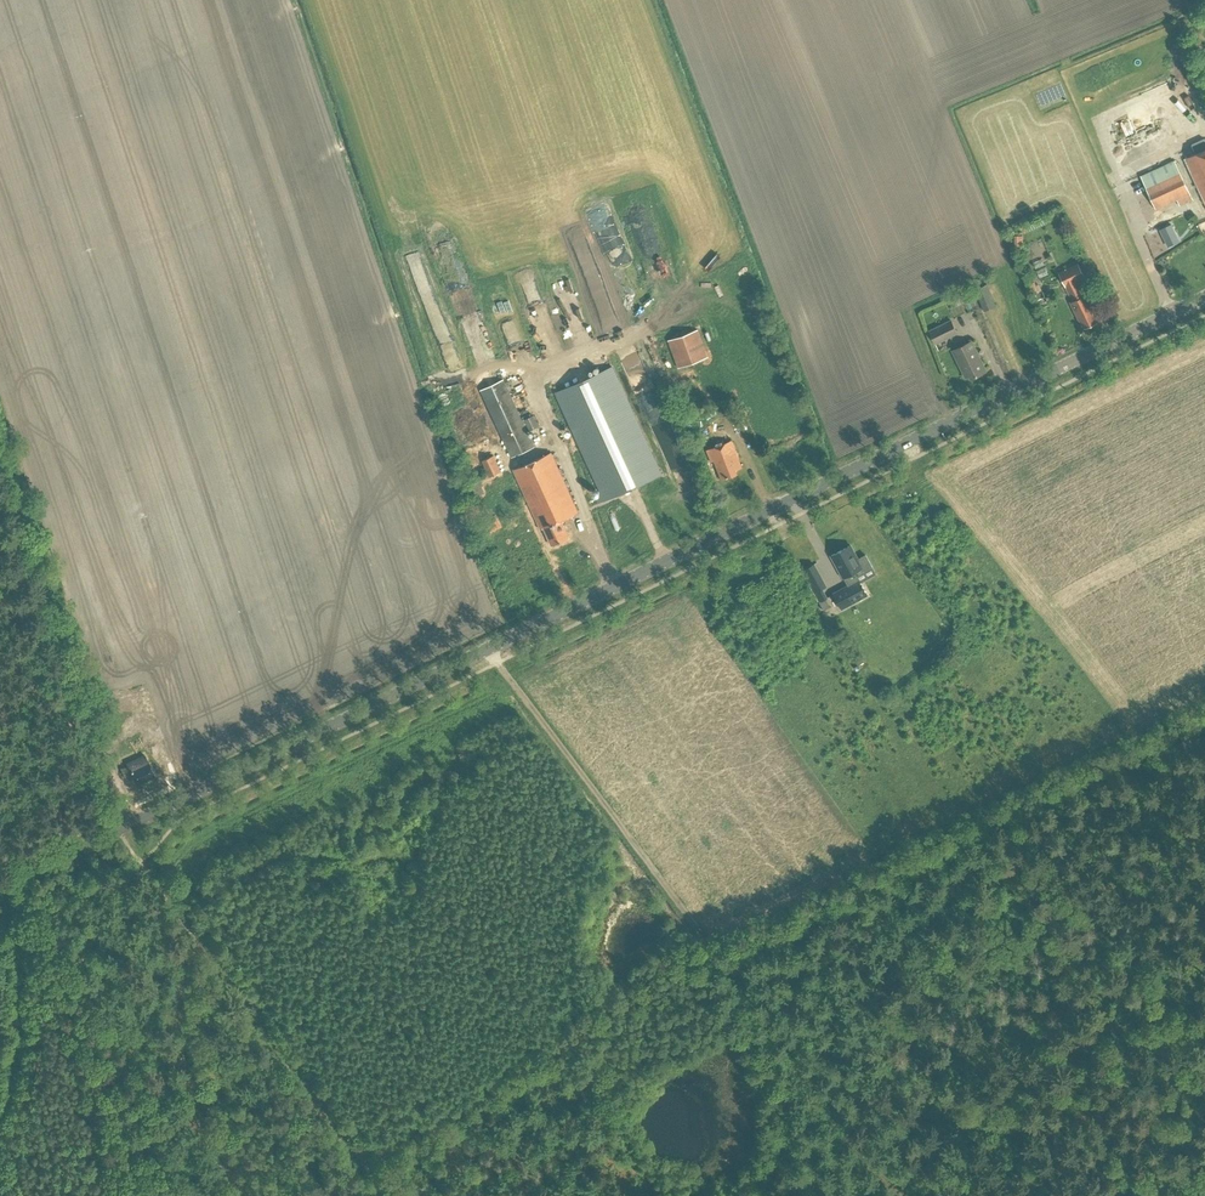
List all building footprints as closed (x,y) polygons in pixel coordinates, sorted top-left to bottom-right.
[(1185,158),(1204,202),(1204,149),(1185,158)] [(1191,193),(1180,171),(1174,160),(1141,175),(1157,209),(1191,193)] [(1180,241),(1172,224),(1159,229),(1168,247),(1180,241)] [(1024,248),(1024,235),(1015,235),(1015,248),(1024,248)] [(1085,294),(1078,280),(1085,276),(1079,262),(1059,272),(1065,285),(1073,300),(1070,301),(1079,320),(1081,320),(1085,328),(1098,321),(1085,294)] [(596,310),(613,304),(601,269),(584,275),(594,301),(593,302),(596,310)] [(988,283),(975,288),(985,310),(996,305),(988,283)] [(1043,292),(1036,295),(1038,300),(1045,297),(1043,292)] [(935,344),(958,333),(951,319),(928,330),(935,344)] [(669,340),(679,367),(708,356),(698,329),(669,340)] [(972,340),(952,350),(965,376),(969,375),(971,378),(987,370),(972,340)] [(624,362),(629,371),(643,365),(639,355),(624,362)] [(556,392),(605,500),(662,474),(613,366),(556,392)] [(481,389),(512,457),(535,446),(504,379),(481,389)] [(540,426),(535,415),(525,419),(531,431),(540,426)] [(738,472),(736,469),(742,467),(738,458),(739,458),(732,440),(707,449),(712,461),(714,460),(721,479),(738,472)] [(552,452),(514,469),(541,529),(544,527),(552,545),(570,537),(562,519),(579,512),(552,452)] [(502,471),(494,455),(478,463),(483,474),(488,472),(490,477),(502,471)] [(474,490),(476,496),(485,492),(482,486),(484,485),(482,480),(469,485),(471,492),(474,490)] [(485,520),(490,531),(501,527),(496,515),(485,520)] [(834,593),(842,608),(867,594),(857,575),(872,566),(866,555),(858,559),(850,545),(832,555),(844,577),(846,576),(851,583),(834,593)] [(155,775),(145,754),(121,766),(125,776),(132,773),(136,781),(146,776),(147,779),(155,775)]
